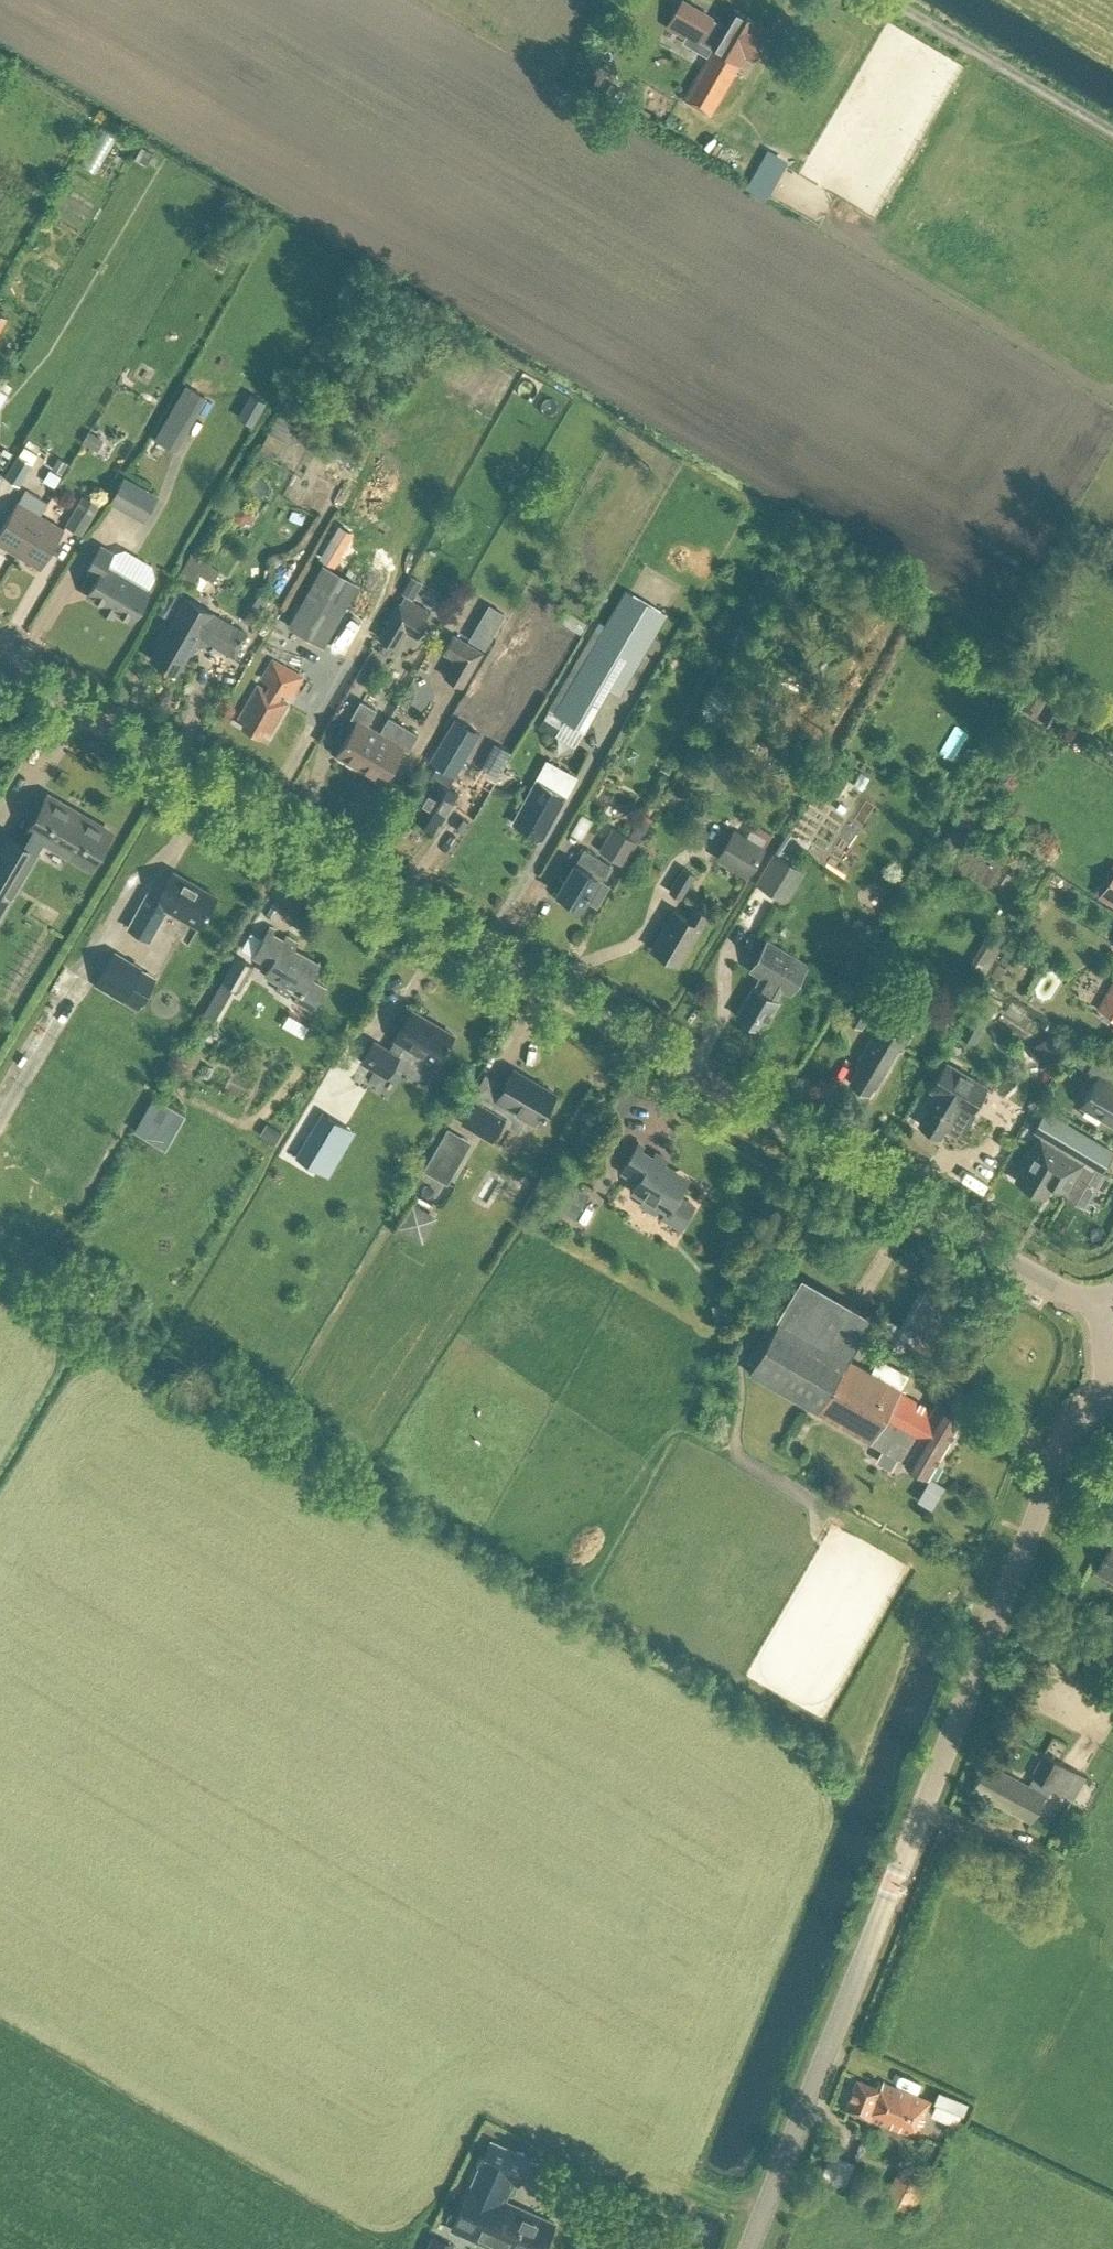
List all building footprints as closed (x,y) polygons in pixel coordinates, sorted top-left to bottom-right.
[(707,55),(683,97),(710,112),(743,53),(752,58),(769,28),(733,8),(724,25),(710,17),(711,16),(683,0),(681,0),(667,25),(684,35),(681,40),(707,55)] [(139,146),(132,157),(144,164),(150,152),(139,146)] [(207,255),(224,264),(229,255),(212,246),(207,255)] [(183,379),(150,434),(154,437),(169,446),(181,426),(202,391),(183,379)] [(234,414),(253,424),(262,408),(261,408),(264,401),(250,393),(246,400),(243,398),(234,414)] [(269,431),(283,438),(295,414),(281,406),(269,431)] [(103,437),(87,427),(80,439),(96,448),(103,437)] [(60,454),(71,449),(64,434),(53,439),(60,454)] [(15,454),(3,476),(17,484),(30,462),(17,455),(15,454)] [(56,457),(49,468),(59,474),(66,463),(56,457)] [(47,469),(41,480),(52,487),(59,476),(47,469)] [(124,474),(108,501),(143,520),(158,494),(124,474)] [(65,523),(81,533),(100,502),(83,492),(65,523)] [(0,528),(0,542),(17,552),(40,515),(16,501),(0,528)] [(237,505),(233,513),(238,521),(247,520),(251,512),(246,504),(237,505)] [(63,529),(40,515),(17,552),(41,566),(63,529)] [(577,538),(570,550),(580,555),(586,543),(577,538)] [(131,620),(149,589),(105,563),(112,552),(100,545),(87,568),(98,574),(87,593),(131,620)] [(191,551),(177,575),(194,585),(201,573),(213,580),(220,568),(191,551)] [(322,561),(286,624),(324,645),(359,582),(322,561)] [(380,599),(384,579),(370,576),(366,596),(380,599)] [(665,610),(626,588),(556,713),(584,729),(609,684),(620,691),(665,610)] [(186,595),(172,619),(150,657),(176,672),(189,650),(192,652),(197,644),(199,645),(207,643),(208,641),(233,656),(248,630),(186,595)] [(377,635),(396,647),(406,630),(417,637),(429,618),(398,600),(377,635)] [(1063,600),(1053,616),(1065,623),(1074,607),(1063,600)] [(506,646),(517,652),(532,629),(520,622),(506,646)] [(453,632),(442,651),(453,657),(442,675),(462,686),(483,649),(482,649),(453,632)] [(257,683),(239,714),(245,718),(242,725),(259,735),(263,728),(270,732),(288,701),(280,696),(281,693),(283,690),(292,695),(303,675),(272,657),(263,671),(260,677),(262,678),(269,682),(266,688),(259,684),(257,683)] [(1035,713),(1050,686),(1035,678),(1021,706),(1035,713)] [(356,719),(336,754),(359,767),(380,731),(366,724),(375,708),(360,699),(350,716),(356,719)] [(1109,710),(1093,700),(1087,710),(1103,720),(1109,710)] [(1039,720),(1047,726),(1057,712),(1050,706),(1039,720)] [(551,711),(543,725),(557,732),(564,719),(551,711)] [(380,731),(359,767),(381,781),(402,746),(407,749),(417,733),(402,724),(389,716),(380,731)] [(454,716),(428,759),(437,764),(454,775),(480,731),(454,716)] [(476,780),(491,788),(505,761),(491,753),(476,780)] [(546,760),(512,821),(538,836),(541,830),(545,832),(575,776),(546,760)] [(425,800),(415,816),(432,826),(435,821),(439,823),(458,792),(447,786),(454,775),(437,764),(429,777),(433,779),(421,798),(425,800)] [(823,787),(836,794),(846,779),(832,771),(823,787)] [(0,839),(0,922),(41,850),(37,848),(41,842),(90,870),(114,828),(49,790),(26,829),(27,830),(20,840),(5,831),(0,839)] [(598,848),(624,863),(637,841),(638,841),(652,817),(641,811),(627,834),(612,825),(598,848)] [(716,856),(747,875),(766,845),(764,844),(771,832),(754,822),(746,834),(733,826),(716,856)] [(597,906),(610,884),(598,876),(601,871),(604,873),(610,864),(584,848),(575,863),(557,892),(580,905),(584,898),(597,906)] [(754,881),(786,900),(805,870),(773,851),(754,881)] [(1094,890),(1098,893),(1097,894),(1112,904),(1112,861),(1094,890)] [(668,889),(681,897),(696,873),(682,865),(668,889)] [(216,895),(172,870),(155,901),(156,901),(151,910),(140,903),(127,926),(148,938),(161,916),(160,915),(164,906),(198,925),(216,895)] [(651,947),(677,963),(708,910),(697,903),(689,915),(674,907),(651,947)] [(292,1000),(312,1011),(325,986),(311,977),(320,962),(294,947),(298,939),(285,932),(282,938),(272,932),(275,926),(270,923),(251,955),(267,964),(262,973),(278,982),(274,989),(286,996),(290,989),(296,992),(292,1000)] [(853,930),(847,941),(860,948),(866,938),(853,930)] [(985,936),(968,965),(985,974),(1001,946),(985,936)] [(754,987),(752,986),(736,1014),(760,1028),(777,999),(775,998),(781,987),(789,991),(805,963),(766,940),(749,969),(760,975),(754,987)] [(94,984),(136,1009),(156,976),(141,967),(142,965),(114,949),(94,984)] [(222,979),(239,989),(254,964),(236,954),(222,979)] [(1097,1008),(1112,1016),(1112,977),(1097,1008)] [(844,1018),(861,1027),(880,996),(863,986),(844,1018)] [(980,994),(958,1033),(974,1042),(996,1003),(980,994)] [(453,1033),(411,1008),(394,1038),(395,1038),(388,1050),(373,1041),(361,1061),(386,1076),(398,1056),(397,1055),(404,1044),(436,1062),(453,1033)] [(872,1088),(875,1089),(898,1050),(901,1052),(912,1034),(882,1016),(854,1063),(857,1065),(847,1081),(869,1094),(872,1088)] [(1001,1065),(1019,1054),(1009,1038),(991,1049),(1001,1065)] [(1071,1060),(1082,1067),(1090,1053),(1079,1046),(1071,1060)] [(1097,1074),(1081,1102),(1112,1121),(1112,1068),(1093,1056),(1086,1068),(1097,1074)] [(936,1092),(918,1122),(939,1134),(944,1126),(961,1135),(975,1111),(971,1108),(985,1084),(946,1061),(930,1088),(936,1092)] [(469,1098),(474,1101),(462,1121),(491,1138),(502,1119),(519,1129),(527,1115),(538,1122),(554,1093),(513,1068),(504,1082),(485,1071),(469,1098)] [(1084,1159),(1101,1170),(1112,1151),(1112,1150),(1046,1108),(1034,1128),(1044,1134),(1017,1179),(1043,1195),(1052,1182),(1065,1190),(1084,1159)] [(321,1111),(294,1156),(317,1170),(344,1125),(321,1111)] [(267,1122),(260,1133),(274,1142),(281,1132),(267,1122)] [(448,1132),(427,1167),(445,1178),(466,1142),(448,1132)] [(665,1162),(668,1157),(655,1149),(652,1154),(642,1148),(644,1143),(638,1140),(620,1171),(636,1181),(630,1191),(641,1197),(637,1204),(654,1214),(658,1207),(664,1211),(660,1217),(681,1229),(696,1204),(677,1193),(688,1175),(665,1162)] [(397,1196),(404,1187),(390,1176),(383,1185),(397,1196)] [(563,1177),(549,1201),(562,1209),(576,1184),(563,1177)] [(1085,1206),(1092,1185),(1080,1182),(1073,1202),(1085,1206)] [(395,1226),(421,1241),(425,1233),(400,1219),(395,1226)] [(725,1300),(711,1303),(714,1319),(728,1317),(725,1300)] [(95,1310),(89,1320),(101,1327),(107,1317),(95,1310)] [(927,1474),(961,1416),(935,1401),(931,1409),(899,1391),(908,1375),(878,1357),(869,1373),(779,1320),(749,1371),(927,1474)] [(1112,1543),(1096,1569),(1112,1579),(1112,1544),(1112,1543)] [(1033,1775),(1028,1784),(992,1764),(989,1769),(986,1767),(977,1784),(980,1786),(978,1790),(1031,1819),(1049,1784),(1074,1797),(1086,1774),(1043,1750),(1031,1773),(1033,1775)] [(868,2116),(914,2133),(929,2098),(883,2079),(880,2086),(856,2077),(845,2106),(868,2116)] [(937,2087),(932,2099),(962,2111),(967,2099),(937,2087)] [(489,2137),(448,2229),(493,2248),(543,2248),(556,2220),(505,2197),(512,2182),(517,2184),(530,2155),(489,2137)] [(884,2196),(910,2209),(922,2183),(897,2171),(884,2196)] [(433,2248),(449,2248),(452,2241),(431,2233),(426,2246),(433,2248)]
